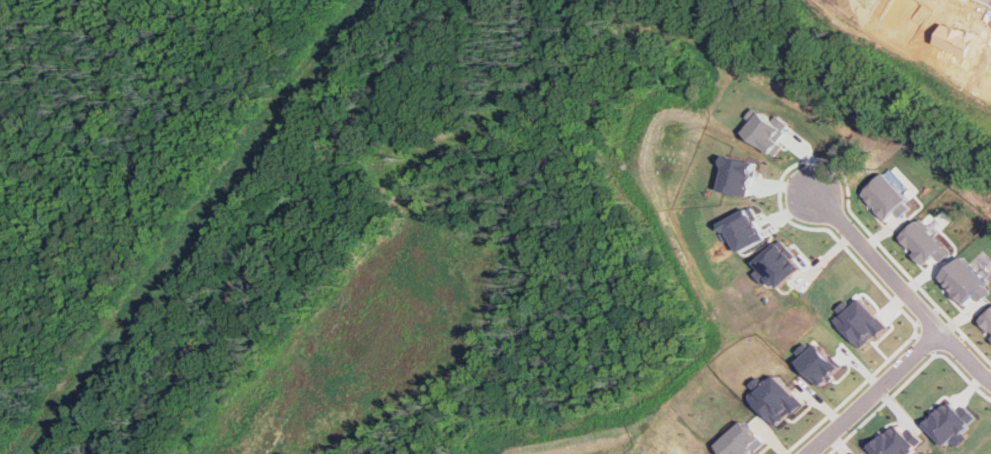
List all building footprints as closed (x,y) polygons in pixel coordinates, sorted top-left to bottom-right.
[(777,156),(786,146),(780,140),(793,126),(780,114),(775,120),(760,107),(743,126),(777,156)] [(758,161),(730,155),(723,190),(752,195),(758,161)] [(887,221),(898,212),(902,217),(913,208),(907,202),(912,198),(889,172),(864,195),(887,221)] [(742,252),(768,238),(751,208),(726,222),(742,252)] [(902,239),(912,250),(914,249),(928,264),(937,256),(941,261),(952,251),(922,220),(902,239)] [(780,289),(804,267),(780,241),(758,262),(763,267),(757,273),(767,284),(772,279),(780,289)] [(964,304),(974,296),(979,301),(990,290),(990,286),(964,257),(940,278),(964,304)] [(850,301),(833,317),(863,349),(889,325),(863,297),(854,305),(850,301)] [(980,322),(990,334),(990,312),(980,322)] [(799,351),(805,357),(800,362),(823,385),(841,368),(813,338),(799,351)] [(755,385),(760,390),(753,396),(780,426),(805,402),(779,374),(770,383),(764,377),(755,385)] [(945,446),(952,439),(958,446),(967,436),(962,431),(976,417),(964,405),(959,410),(950,401),(925,424),(945,446)] [(731,453),(756,453),(768,443),(747,420),(722,444),(731,453)] [(922,441),(910,428),(905,433),(896,424),(870,447),(876,453),(908,453),(922,441)]
